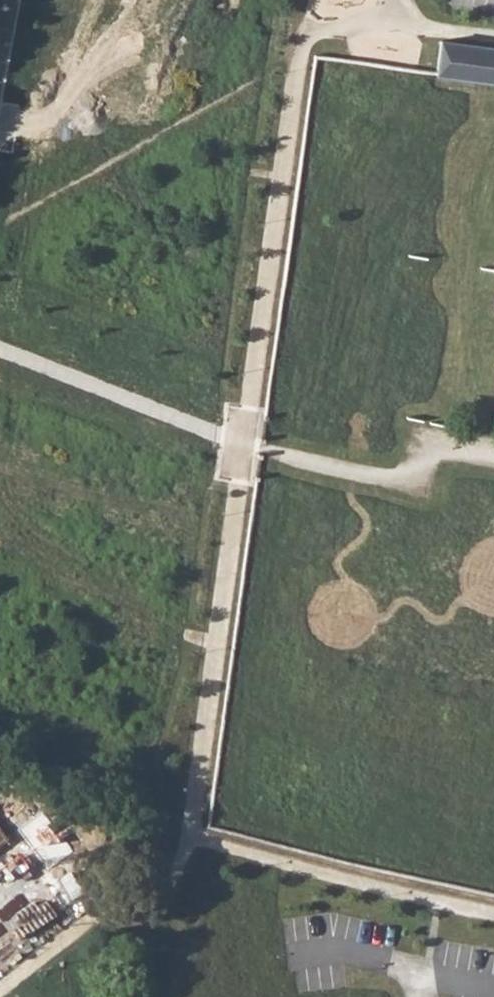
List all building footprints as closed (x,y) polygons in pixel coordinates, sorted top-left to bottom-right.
[(436,70),(436,74),(493,81),(493,46),(440,39),(436,70)] [(43,812),(19,829),(47,869),(71,852),(43,812)] [(8,843),(0,832),(0,849),(8,843)]
